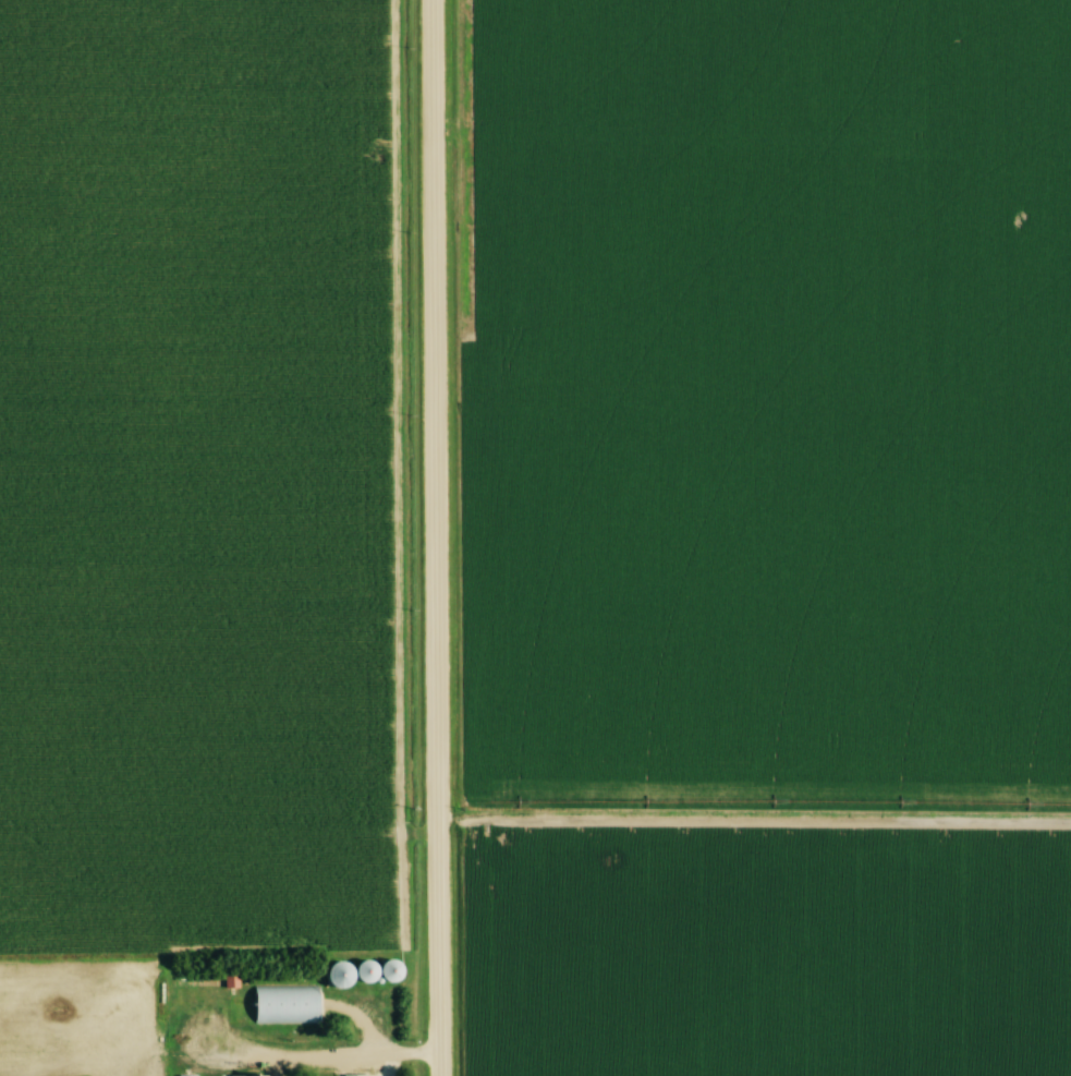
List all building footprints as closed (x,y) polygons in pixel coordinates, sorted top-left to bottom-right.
[(384,974),(394,984),(408,971),(395,958),(384,969),(373,958),(359,971),(373,985),(384,974)] [(356,963),(336,963),(336,987),(356,987),(356,963)] [(240,987),(240,973),(228,973),(228,987),(240,987)] [(242,996),(305,995),(306,1030),(243,1031),(242,996)]
